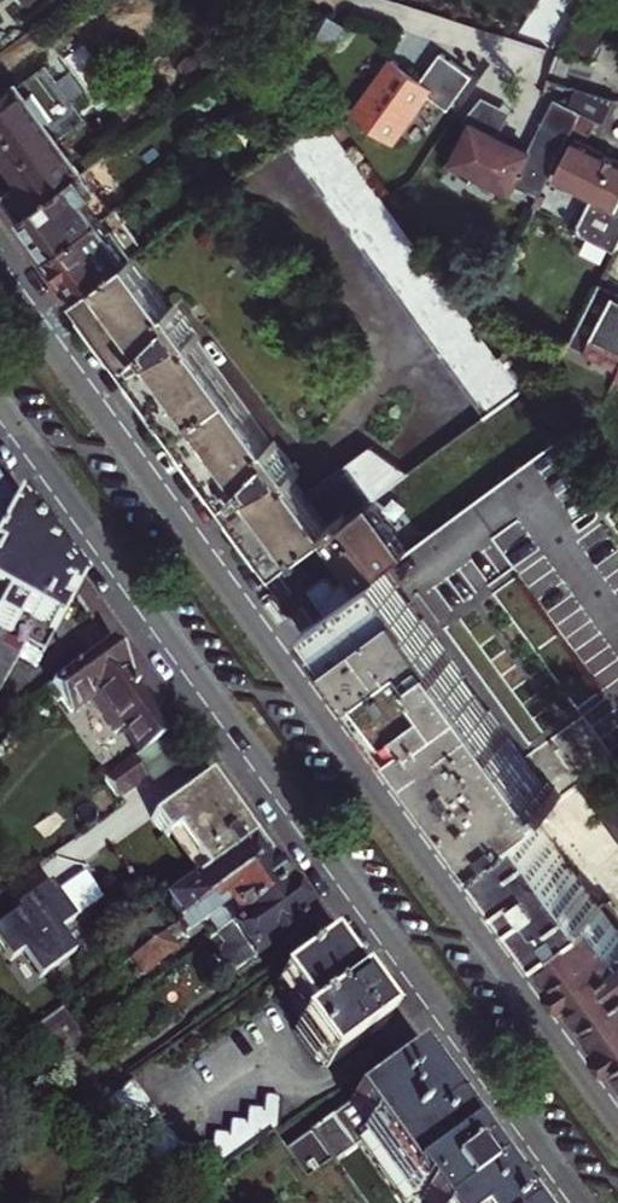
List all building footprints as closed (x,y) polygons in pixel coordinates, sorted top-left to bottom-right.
[(580,0),(558,0),(548,18),(569,29),(583,1),(580,0)] [(430,80),(401,62),(367,119),(407,142),(437,93),(458,106),(480,71),(447,51),(430,80)] [(580,79),(572,99),(583,104),(586,106),(597,84),(580,79)] [(82,173),(18,83),(0,96),(0,153),(3,151),(24,181),(7,193),(24,215),(82,173)] [(583,104),(576,119),(591,127),(599,112),(608,116),(617,95),(617,91),(597,84),(586,106),(583,104)] [(516,105),(488,90),(467,114),(475,121),(478,116),(504,129),(516,105)] [(558,92),(533,143),(519,137),(518,139),(504,129),(478,116),(475,121),(466,139),(465,138),(451,156),(476,176),(477,174),(476,174),(480,166),(515,184),(519,175),(542,187),(576,119),(583,104),(572,99),(558,92)] [(449,282),(437,266),(427,252),(416,237),(407,225),(404,221),(399,214),(394,208),(383,192),(371,176),(360,161),(349,146),(338,132),(334,125),(326,116),(292,141),(303,157),(314,172),(325,187),(336,202),(347,218),(357,232),(359,234),(369,248),(381,264),(392,279),(402,293),(413,308),(424,323),(426,326),(436,339),(446,354),(457,368),(467,383),(478,398),(490,415),(527,388),(516,373),(515,373),(504,358),(493,342),(482,327),(479,322),(472,313),(460,297),(449,282)] [(580,134),(560,172),(597,191),(583,217),(577,219),(579,227),(583,226),(616,243),(617,240),(617,153),(580,134)] [(47,247),(52,254),(105,215),(91,196),(96,192),(82,173),(24,215),(47,247)] [(81,294),(135,254),(139,251),(124,231),(119,235),(105,215),(52,254),(81,294)] [(81,294),(137,371),(227,495),(241,513),(280,568),(336,527),(375,499),(408,474),(371,447),(308,491),(296,474),(272,442),(275,440),(244,398),(241,401),(199,341),(201,340),(175,303),(172,305),(135,254),(81,294)] [(617,292),(597,281),(570,332),(617,358),(617,290),(617,292)] [(10,506),(0,493),(0,525),(10,506)] [(280,568),(315,616),(388,563),(410,546),(375,499),(336,527),(280,568)] [(46,646),(74,595),(10,506),(0,525),(0,621),(46,646)] [(486,851),(534,815),(566,792),(559,781),(551,786),(470,677),(401,582),(388,563),(315,616),(320,623),(328,634),(408,745),(486,851)] [(49,684),(69,711),(95,692),(138,752),(165,732),(123,672),(128,669),(108,641),(49,684)] [(617,827),(617,775),(608,761),(581,781),(617,827)] [(117,796),(141,778),(131,764),(107,782),(117,796)] [(158,811),(204,872),(169,898),(169,908),(179,922),(266,858),(206,777),(158,811)] [(597,904),(534,815),(486,851),(498,869),(549,939),(597,904)] [(208,921),(216,933),(285,884),(266,858),(179,922),(174,925),(169,929),(177,940),(181,937),(188,937),(199,929),(200,923),(203,921),(206,920),(208,921)] [(234,970),(309,916),(285,884),(216,933),(210,938),(218,949),(217,958),(225,968),(234,970)] [(617,1023),(617,912),(609,899),(604,903),(602,900),(597,904),(549,939),(612,1027),(617,1023)] [(161,935),(143,948),(154,962),(171,949),(161,935)] [(387,1023),(327,941),(278,977),(307,1017),(294,1026),(325,1067),(387,1023)] [(19,1039),(40,1060),(78,1032),(62,1008),(19,1039)] [(257,1146),(240,1159),(225,1170),(208,1182),(227,1201),(229,1202),(289,1202),(365,1147),(406,1202),(518,1202),(435,1088),(411,1056),(338,1110),(280,1154),(268,1138),(257,1146)] [(149,1167),(186,1202),(190,1199),(208,1182),(225,1170),(240,1159),(257,1146),(268,1138),(274,1134),(278,1098),(265,1096),(262,1110),(248,1108),(246,1122),(233,1120),(230,1133),(218,1132),(214,1146),(183,1140),(175,1128),(166,1116),(157,1103),(147,1089),(138,1077),(92,1110),(103,1121),(114,1133),(124,1142),(126,1145),(138,1156),(149,1167)]
